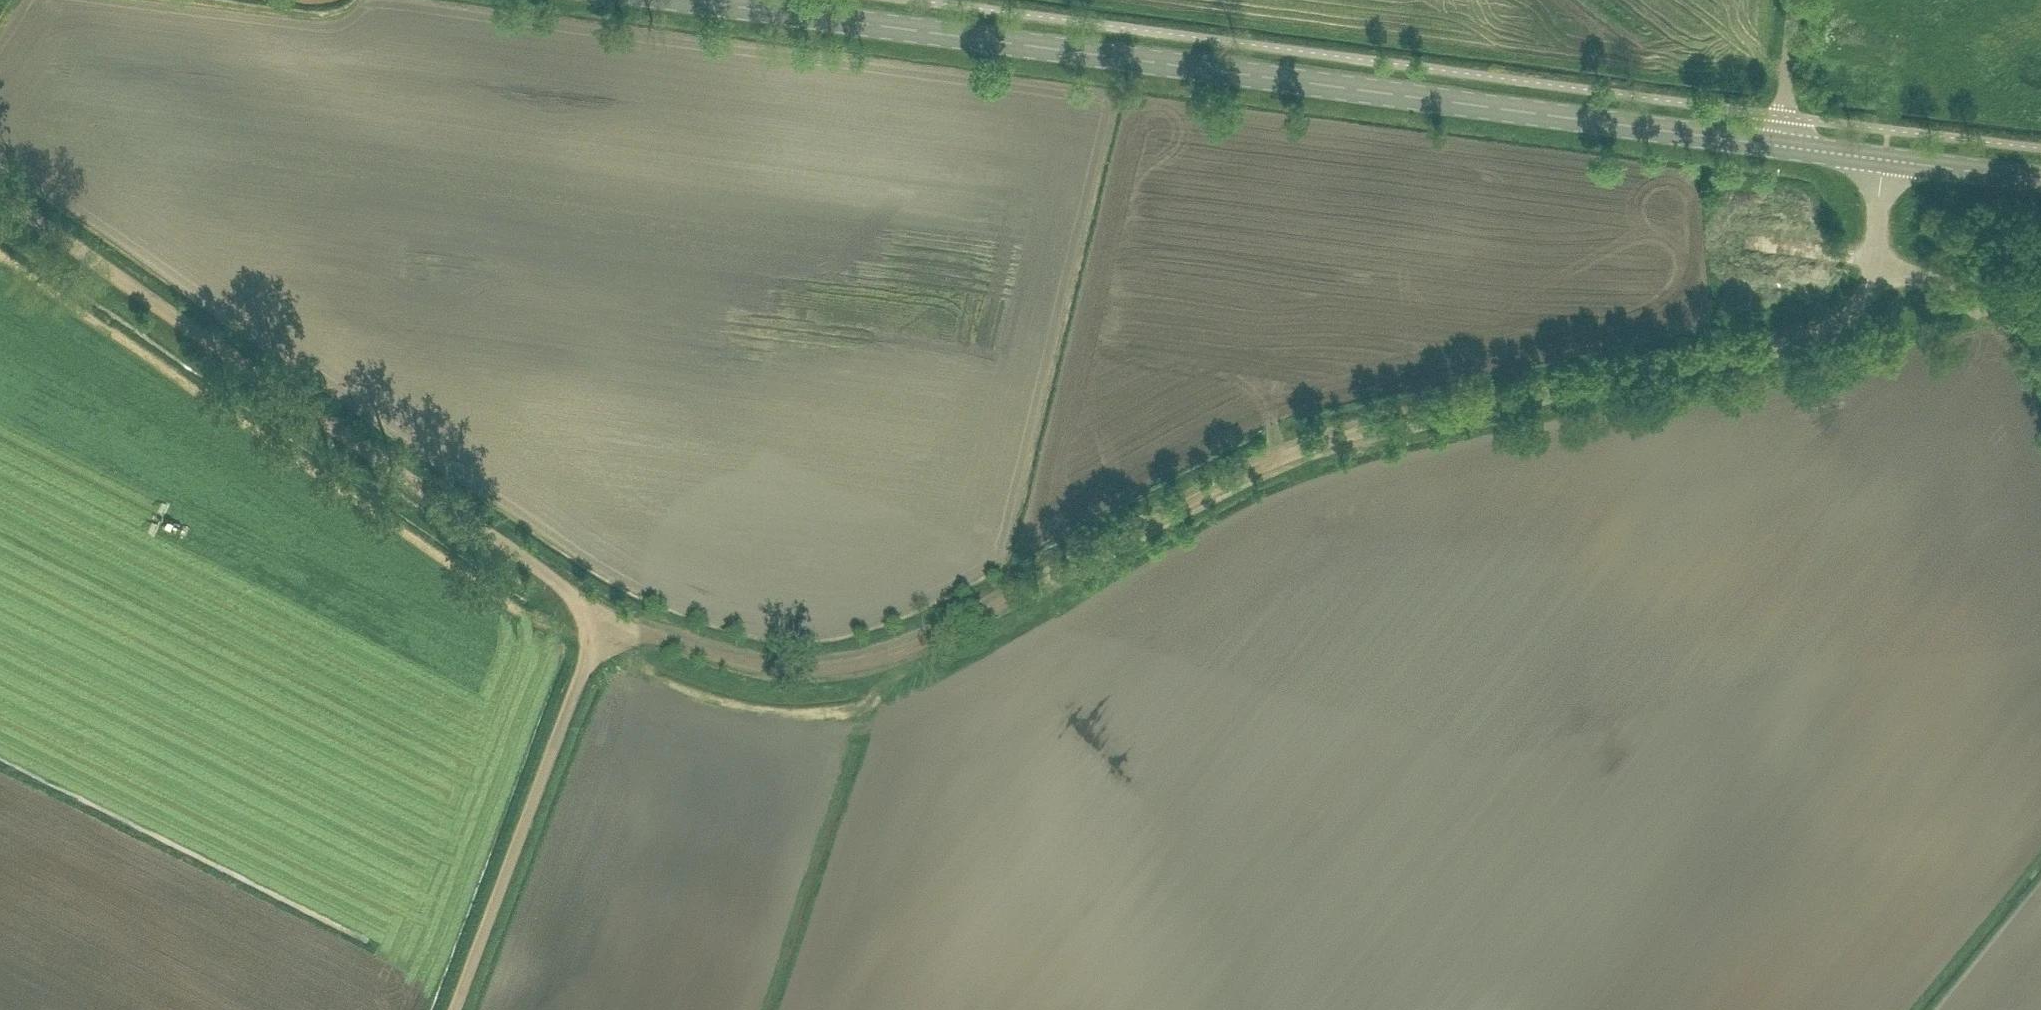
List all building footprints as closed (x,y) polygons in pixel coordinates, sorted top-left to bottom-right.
[(214,787),(210,795),(233,806),(237,798),(214,787)]
